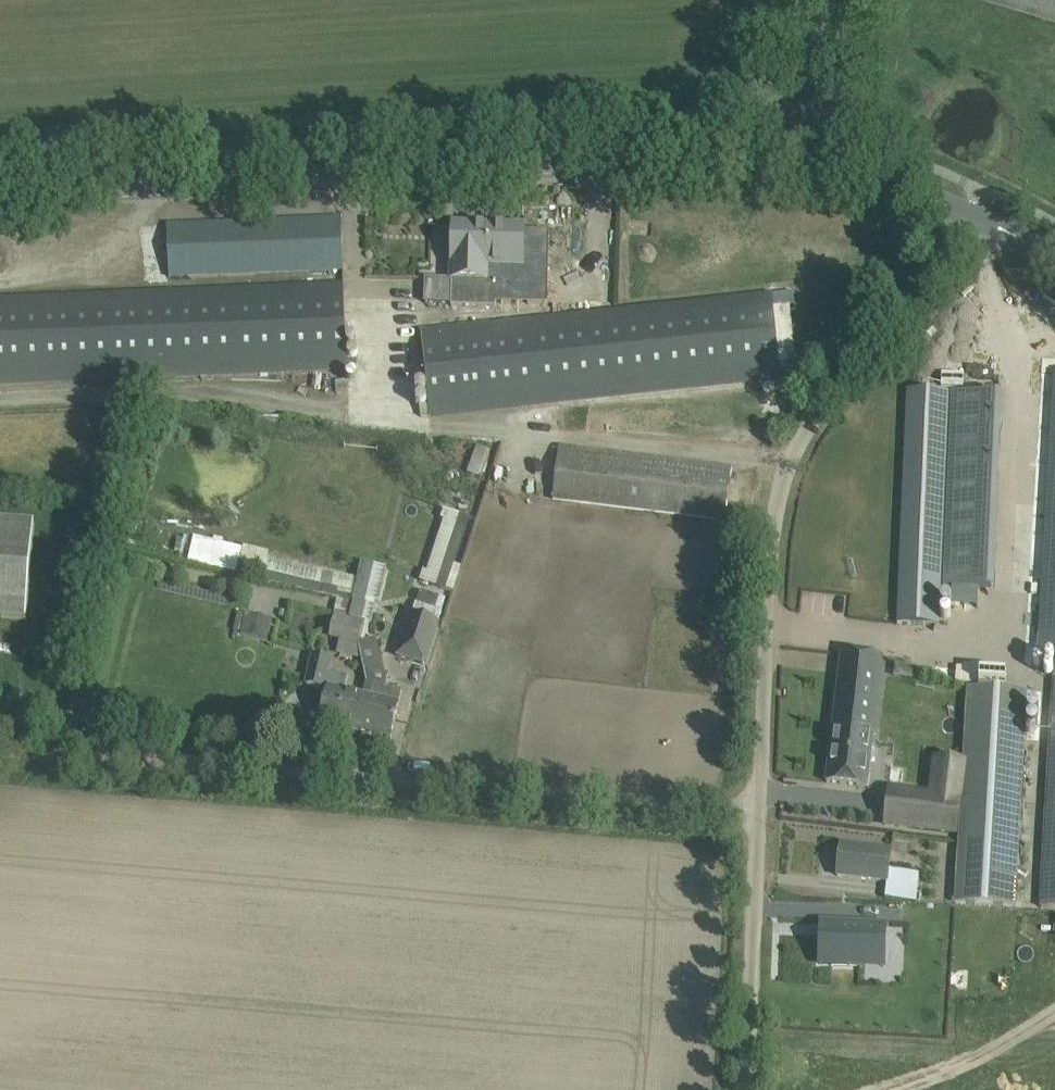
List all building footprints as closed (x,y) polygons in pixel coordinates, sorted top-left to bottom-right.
[(343,270),(341,218),(167,224),(169,277),(343,270)] [(454,304),(454,307),(493,308),(493,302),(493,281),(489,281),(490,226),(456,225),(455,280),(454,304)] [(490,226),(489,281),(493,281),(523,282),(523,283),(546,284),(547,246),(524,245),(524,231),(524,227),(490,226)] [(219,284),(341,281),(341,273),(219,276),(219,284)] [(426,279),(425,303),(454,304),(455,280),(426,279)] [(493,281),(493,302),(522,303),(523,282),(493,281)] [(0,299),(0,382),(50,380),(347,367),(345,307),(344,285),(46,297),(0,299)] [(800,363),(793,292),(421,331),(430,416),(780,378),(779,365),(800,363)] [(1039,655),(1054,656),(1054,373),(1039,655)] [(349,393),(348,380),(335,381),(336,394),(349,393)] [(992,591),(1000,393),(907,389),(897,623),(939,625),(940,588),(992,591)] [(732,468),(559,446),(553,498),(725,520),(732,468)] [(34,523),(0,520),(0,618),(26,620),(34,523)] [(344,523),(335,521),(330,543),(338,545),(344,523)] [(439,574),(450,537),(439,534),(429,571),(439,574)] [(420,590),(416,602),(431,607),(434,594),(420,590)] [(410,613),(396,656),(421,664),(426,666),(440,622),(438,622),(442,610),(431,607),(416,602),(413,613),(410,613)] [(238,612),(233,630),(241,632),(241,634),(268,640),(273,620),(246,614),(238,612)] [(334,614),(328,637),(339,640),(358,644),(359,643),(365,621),(334,614)] [(363,699),(356,729),(391,737),(396,716),(402,691),(385,687),(388,675),(383,674),(377,642),(359,645),(362,661),(367,683),(363,697),(363,699)] [(882,657),(842,652),(826,782),(867,787),(882,657)] [(332,659),(314,654),(307,685),(323,689),(324,687),(328,688),(320,721),(356,729),(363,697),(344,692),(347,676),(329,672),(332,659)] [(1041,907),(1054,908),(1054,675),(1041,907)] [(1029,691),(968,687),(962,776),(961,793),(960,798),(953,903),(1015,907),(1029,691)] [(82,721),(92,723),(96,706),(85,704),(82,721)] [(961,793),(962,776),(934,773),(931,795),(914,793),(910,827),(956,833),(960,798),(961,793)] [(891,851),(841,845),(837,876),(887,881),(891,851)] [(831,930),(823,930),(822,961),(867,962),(867,956),(885,957),(886,922),(831,920),(831,930)]
